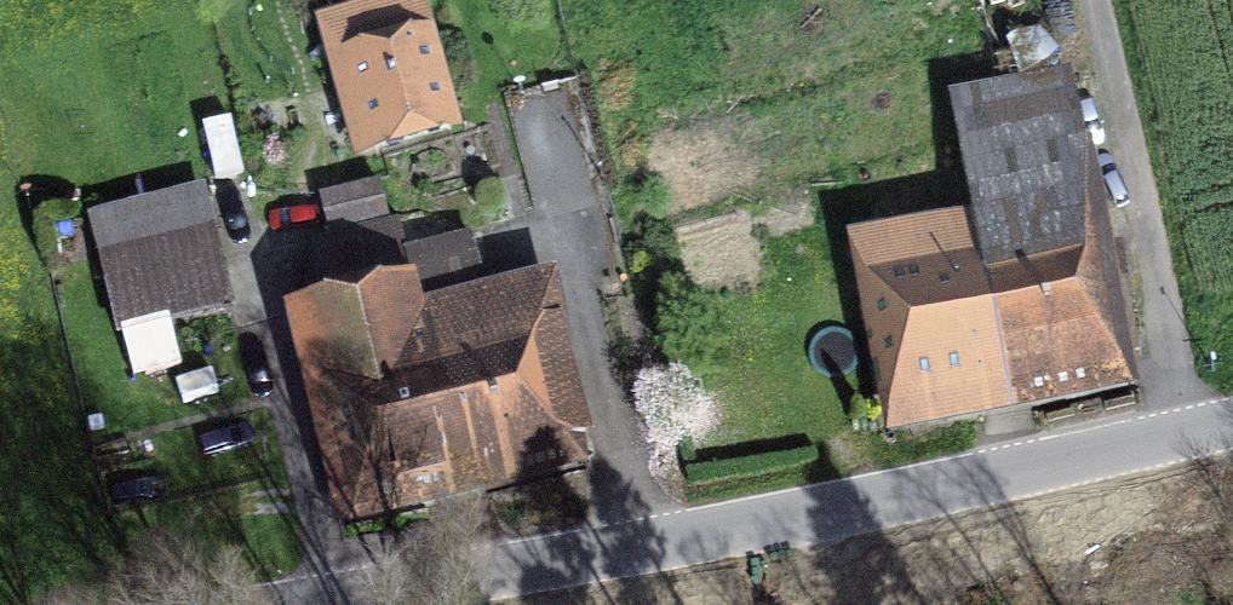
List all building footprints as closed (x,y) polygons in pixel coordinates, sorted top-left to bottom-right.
[(429,2),(323,32),(352,133),(458,104),(429,2)] [(963,153),(1010,371),(1098,352),(1076,253),(1105,247),(1070,86),(954,111),(963,153)] [(1010,371),(963,153),(860,175),(907,393),(1010,371)] [(381,181),(319,195),(327,229),(389,215),(381,181)] [(455,472),(418,315),(409,278),(403,251),(396,221),(302,243),(361,494),(455,472)] [(212,224),(104,251),(124,332),(232,305),(212,224)] [(467,264),(461,237),(403,251),(409,278),(467,264)] [(418,315),(455,472),(584,442),(547,284),(418,315)]
